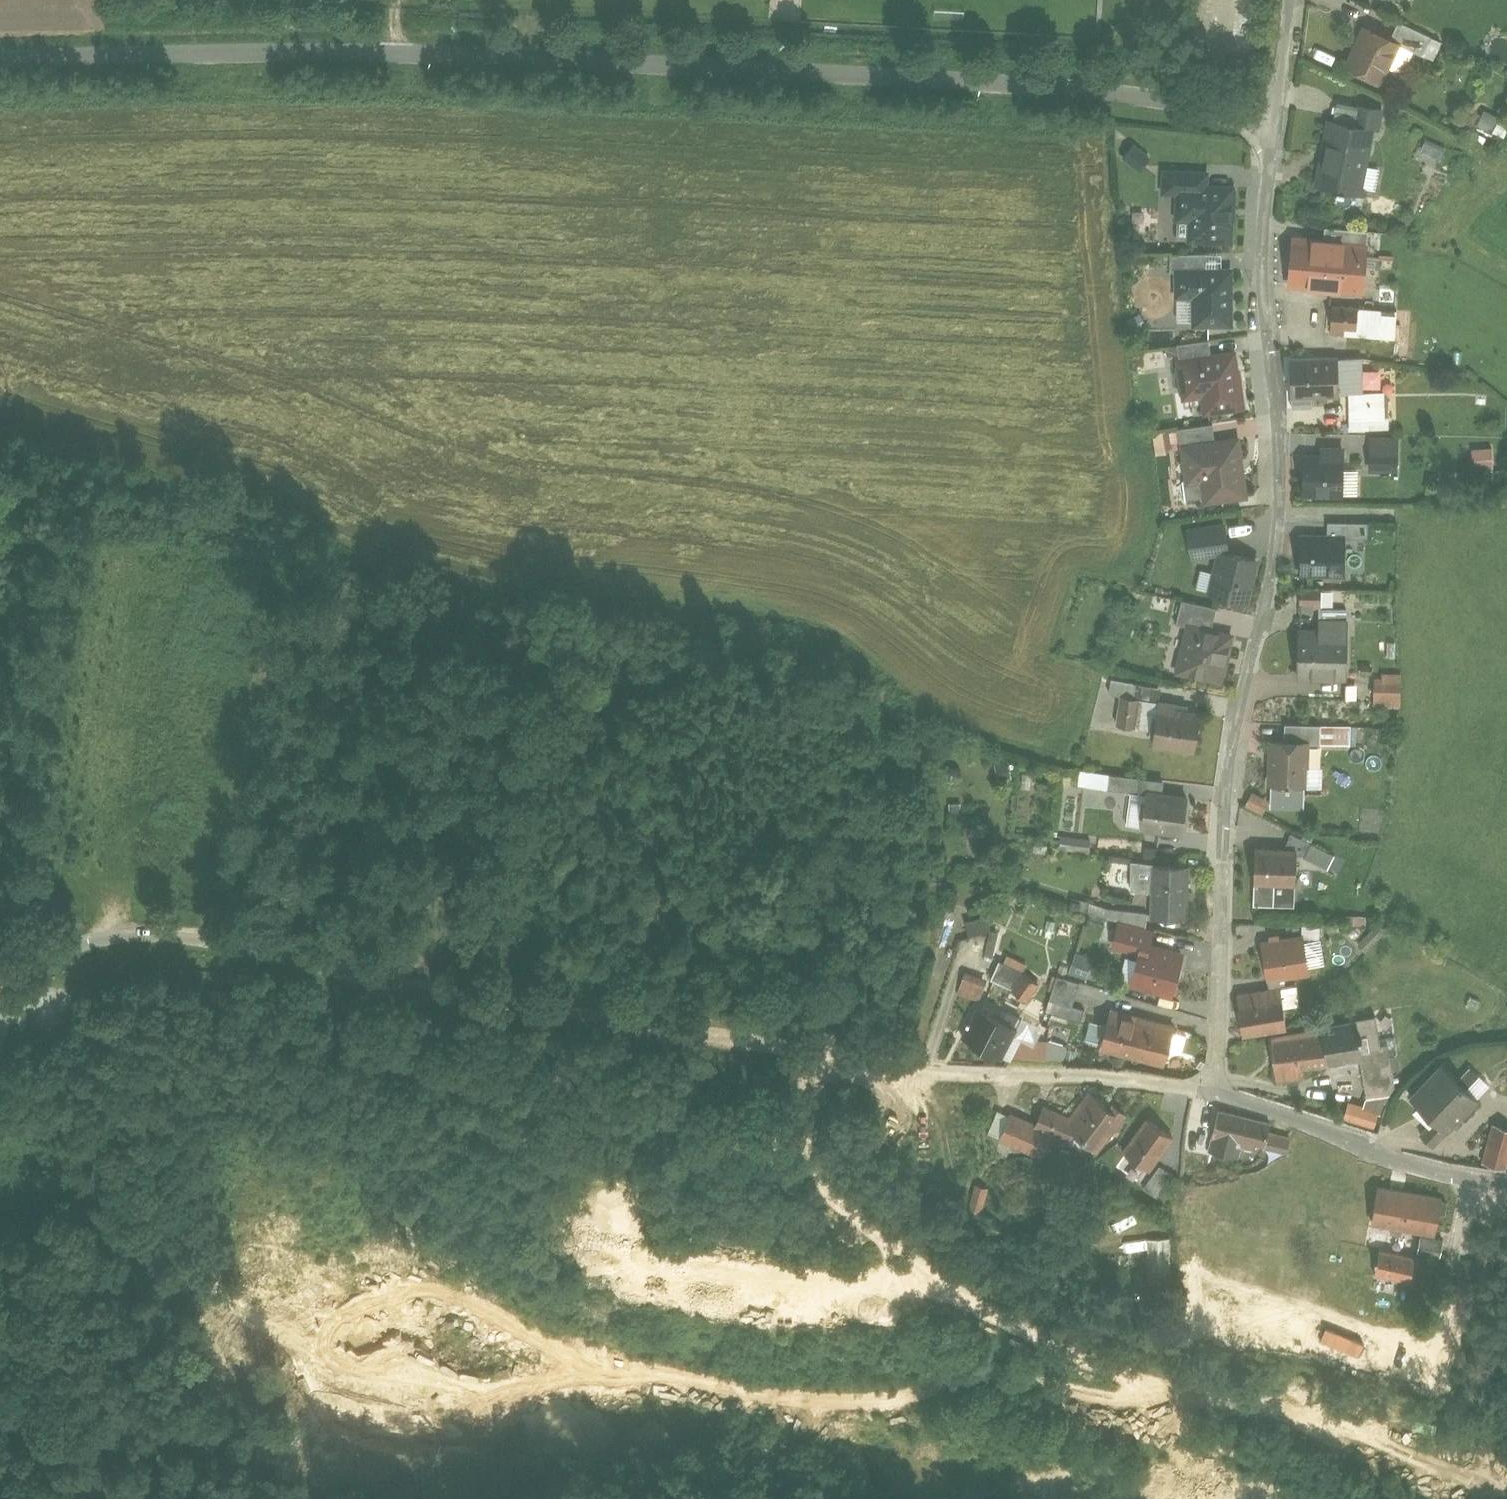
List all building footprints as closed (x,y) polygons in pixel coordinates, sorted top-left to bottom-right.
[(1403,8),(1395,25),(1408,30),(1432,41),(1439,25),(1403,8)] [(1395,25),(1370,13),(1351,54),(1390,72),(1408,30),(1395,25)] [(1439,25),(1432,41),(1441,45),(1448,29),(1439,25)] [(1361,91),(1357,110),(1376,114),(1380,115),(1384,96),(1361,91)] [(1357,110),(1335,106),(1322,174),(1363,182),(1376,114),(1357,110)] [(1506,133),(1506,122),(1487,112),(1481,124),(1506,135),(1506,133)] [(1430,139),(1425,146),(1441,157),(1446,150),(1430,139)] [(1190,175),(1212,176),(1213,159),(1168,157),(1167,180),(1182,181),(1190,175)] [(1194,230),(1239,232),(1241,177),(1212,176),(1190,175),(1182,181),(1181,209),(1195,210),(1194,230)] [(1332,214),(1331,226),(1377,229),(1378,217),(1332,214)] [(1331,226),(1300,224),(1296,274),(1373,279),(1377,229),(1331,226)] [(1182,256),(1212,256),(1212,242),(1177,241),(1177,258),(1182,258),(1182,256)] [(1239,314),(1240,257),(1212,256),(1182,256),(1182,258),(1182,285),(1199,285),(1199,314),(1239,314)] [(1366,293),(1338,292),(1337,320),(1352,320),(1352,314),(1366,314),(1366,293)] [(1389,325),(1389,315),(1390,293),(1366,293),(1366,314),(1352,314),(1352,320),(1352,324),(1389,325)] [(1179,318),(1146,318),(1146,332),(1179,329),(1179,318)] [(1186,331),(1188,345),(1219,342),(1217,327),(1186,331)] [(1252,398),(1245,338),(1219,342),(1188,345),(1183,346),(1188,386),(1209,384),(1211,403),(1252,398)] [(1345,343),(1295,344),(1297,385),(1299,385),(1320,384),(1346,383),(1345,343)] [(1391,379),(1356,380),(1356,405),(1391,404),(1391,379)] [(1321,395),(1320,384),(1299,385),(1299,395),(1321,395)] [(1391,404),(1356,405),(1357,417),(1395,416),(1395,404),(1391,404)] [(1187,427),(1187,429),(1222,425),(1220,410),(1186,414),(1187,427)] [(1178,428),(1187,427),(1186,414),(1176,415),(1178,428)] [(1173,440),(1171,417),(1157,419),(1160,441),(1173,440)] [(1254,485),(1248,423),(1222,425),(1187,429),(1192,470),(1209,468),(1211,489),(1254,485)] [(1407,424),(1376,424),(1376,447),(1407,447),(1407,424)] [(1328,439),(1309,439),(1309,443),(1298,443),(1298,480),(1309,480),(1309,485),(1323,485),(1323,481),(1361,481),(1361,439),(1352,439),(1352,432),(1328,432),(1328,439)] [(1475,448),(1476,470),(1495,469),(1493,447),(1475,448)] [(1235,508),(1194,515),(1198,543),(1223,539),(1232,534),(1239,535),(1235,508)] [(1307,520),(1307,554),(1355,555),(1356,525),(1356,521),(1335,521),(1307,520)] [(1246,586),(1257,540),(1239,535),(1232,534),(1223,539),(1214,578),(1246,586)] [(1326,575),(1305,575),(1305,590),(1326,590),(1326,575)] [(1192,610),(1218,616),(1223,593),(1188,586),(1184,608),(1192,610)] [(1304,617),(1304,664),(1353,665),(1354,596),(1326,596),(1326,617),(1304,617)] [(1231,671),(1241,621),(1218,616),(1192,610),(1181,661),(1231,671)] [(1157,623),(1155,633),(1173,638),(1175,628),(1157,623)] [(1407,695),(1408,662),(1404,662),(1382,661),(1381,694),(1404,695),(1407,695)] [(1159,719),(1164,687),(1151,685),(1146,717),(1159,719)] [(1157,734),(1202,740),(1208,698),(1184,695),(1185,690),(1164,687),(1159,719),(1157,734)] [(1350,705),(1331,705),(1331,714),(1350,713),(1350,705)] [(1290,712),(1290,728),(1308,729),(1328,729),(1328,713),(1290,712)] [(1290,728),(1276,728),(1275,774),(1307,775),(1308,729),(1290,728)] [(1116,776),(1118,762),(1086,758),(1084,776),(1115,780),(1116,776)] [(1116,776),(1146,780),(1148,766),(1118,762),(1116,776)] [(1189,824),(1195,783),(1169,780),(1153,778),(1153,781),(1148,819),(1189,824)] [(1260,781),(1252,794),(1269,803),(1276,790),(1260,781)] [(1317,831),(1298,821),(1289,838),(1306,839),(1305,843),(1309,845),(1317,831)] [(1354,827),(1339,826),(1338,836),(1353,837),(1354,827)] [(1317,831),(1309,845),(1334,858),(1342,844),(1317,831)] [(1289,838),(1262,837),(1260,872),(1282,873),(1304,874),(1305,843),(1306,839),(1289,838)] [(1115,843),(1113,853),(1133,858),(1135,848),(1136,846),(1115,843)] [(1146,860),(1159,863),(1160,854),(1135,848),(1133,858),(1146,860)] [(1139,892),(1146,860),(1133,858),(1113,853),(1106,884),(1139,892)] [(1159,863),(1157,907),(1189,908),(1191,855),(1160,854),(1159,863)] [(1281,894),(1282,873),(1260,872),(1260,893),(1281,894)] [(1097,892),(1094,900),(1123,909),(1152,917),(1153,902),(1113,897),(1097,892)] [(1091,911),(1120,921),(1123,909),(1094,900),(1091,911)] [(1146,941),(1157,944),(1159,934),(1163,920),(1152,917),(1123,909),(1120,921),(1117,933),(1146,941)] [(970,935),(993,934),(992,919),(969,921),(970,935)] [(1275,968),(1276,968),(1288,967),(1317,963),(1312,923),(1278,927),(1279,930),(1270,931),(1275,968)] [(1181,987),(1192,942),(1159,934),(1157,944),(1146,941),(1137,975),(1181,987)] [(1063,964),(1073,967),(1078,950),(1068,947),(1063,964)] [(1045,971),(1032,961),(1019,979),(1031,989),(1045,971)] [(1078,994),(1086,971),(1073,967),(1063,964),(1055,987),(1062,989),(1078,994)] [(1276,968),(1277,978),(1289,976),(1288,967),(1276,968)] [(1289,976),(1292,997),(1305,995),(1303,975),(1289,976)] [(1249,1024),(1294,1018),(1292,997),(1289,976),(1277,978),(1244,982),(1249,1024)] [(1078,994),(1062,989),(1058,1002),(1086,1011),(1090,998),(1078,994)] [(1022,1014),(998,1000),(982,1028),(1006,1042),(1022,1014)] [(1176,1023),(1111,1006),(1107,1020),(1102,1019),(1101,1023),(1098,1035),(1103,1036),(1101,1043),(1100,1046),(1165,1063),(1170,1045),(1180,1048),(1183,1035),(1173,1033),(1176,1023)] [(1101,1043),(1103,1036),(1098,1035),(1101,1023),(1096,1010),(1089,1028),(1101,1043)] [(1329,1016),(1335,1053),(1355,1050),(1354,1042),(1370,1040),(1365,1010),(1329,1016)] [(1311,1067),(1309,1054),(1323,1052),(1323,1055),(1335,1053),(1329,1016),(1275,1024),(1282,1071),(1311,1067)] [(1397,1042),(1365,1046),(1371,1088),(1396,1084),(1402,1076),(1397,1042)] [(1448,1049),(1416,1081),(1440,1105),(1425,1120),(1438,1133),(1453,1119),(1455,1120),(1487,1088),(1448,1049)] [(1118,1104),(1090,1081),(1069,1106),(1074,1116),(1095,1133),(1118,1104)] [(1355,1089),(1349,1106),(1380,1116),(1386,1099),(1355,1089)] [(1037,1113),(1036,1115),(1049,1122),(1069,1129),(1074,1116),(1069,1106),(1045,1096),(1037,1113)] [(1012,1102),(1002,1125),(1027,1136),(1030,1129),(1036,1115),(1037,1113),(1012,1102)] [(1180,1119),(1154,1102),(1131,1135),(1156,1153),(1180,1119)] [(1268,1116),(1216,1103),(1209,1130),(1214,1131),(1210,1147),(1244,1155),(1248,1140),(1262,1143),(1266,1126),(1268,1116)] [(1499,1110),(1489,1148),(1506,1152),(1506,1112),(1499,1110)] [(1292,1132),(1266,1126),(1262,1143),(1287,1150),(1292,1132)] [(1164,1195),(1183,1179),(1171,1165),(1152,1181),(1164,1195)] [(1451,1180),(1387,1168),(1381,1200),(1422,1208),(1421,1215),(1430,1216),(1443,1219),(1451,1180)] [(1443,1219),(1430,1216),(1427,1237),(1450,1241),(1453,1221),(1443,1219)] [(1425,1240),(1388,1232),(1384,1255),(1421,1263),(1425,1240)] [(1182,1282),(1182,1238),(1161,1238),(1161,1282),(1182,1282)] [(1340,1320),(1333,1336),(1372,1351),(1378,1336),(1340,1320)]
